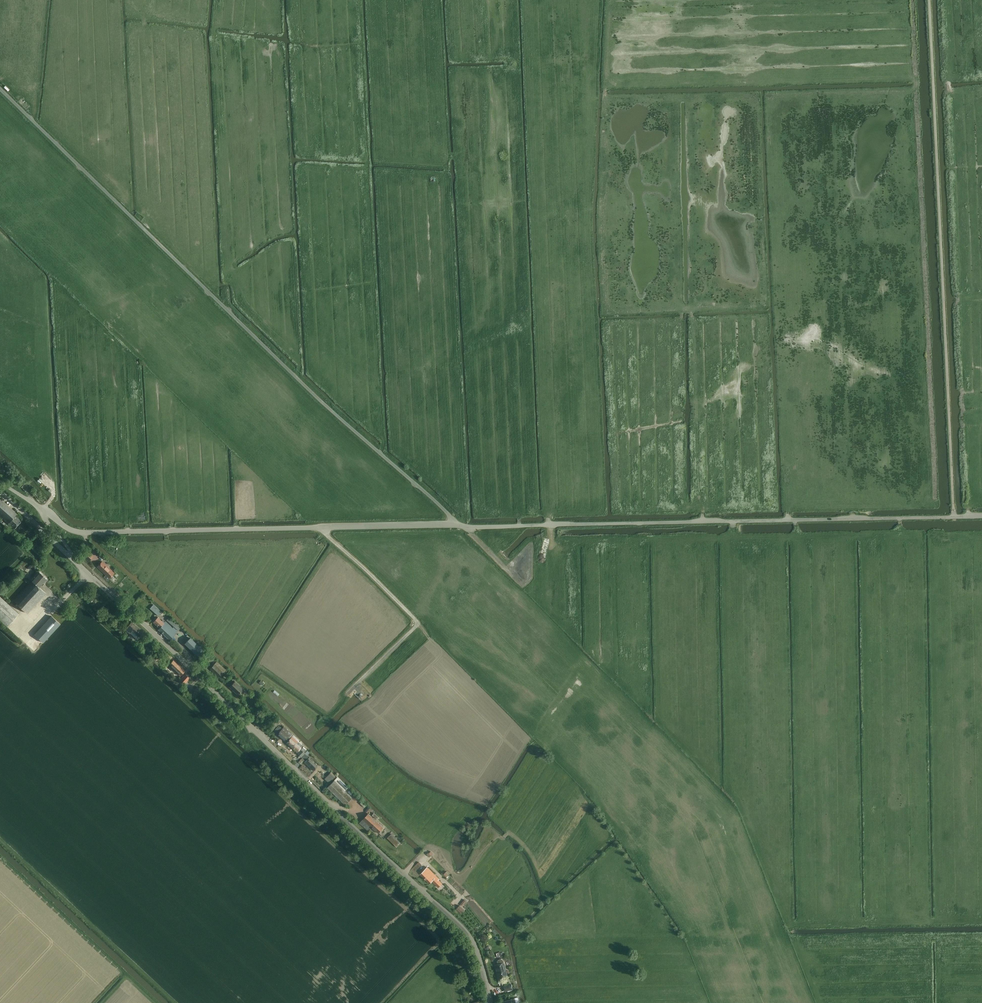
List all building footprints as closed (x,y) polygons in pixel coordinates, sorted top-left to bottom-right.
[(18,477),(14,481),(26,492),(28,489),(29,487),(30,487),(18,477)] [(14,528),(21,520),(16,516),(17,514),(0,499),(0,516),(14,528)] [(87,550),(82,554),(89,562),(94,557),(87,550)] [(106,575),(104,577),(107,580),(108,579),(114,573),(102,562),(97,566),(106,575)] [(31,580),(32,581),(14,601),(27,613),(46,593),(40,587),(48,579),(39,571),(31,580)] [(7,626),(19,614),(0,596),(0,620),(7,626)] [(150,608),(159,616),(162,612),(154,604),(152,606),(150,608)] [(34,634),(43,643),(60,624),(52,616),(34,634)] [(169,640),(171,638),(177,631),(173,627),(173,628),(165,621),(164,623),(158,617),(153,622),(159,628),(158,629),(169,640)] [(175,624),(169,618),(166,620),(178,631),(181,627),(176,623),(175,624)] [(130,633),(138,640),(140,637),(141,637),(143,640),(147,636),(132,622),(125,629),(130,633)] [(190,637),(188,640),(185,643),(197,656),(203,650),(190,637)] [(143,650),(151,657),(155,654),(147,646),(143,650)] [(170,664),(169,665),(170,667),(171,666),(175,669),(179,673),(178,674),(180,676),(181,675),(183,673),(185,671),(179,665),(174,660),(170,664)] [(210,668),(219,677),(223,673),(226,670),(217,661),(210,668)] [(183,677),(180,680),(184,684),(190,678),(186,675),(185,674),(185,675),(183,677)] [(238,695),(243,689),(235,681),(229,687),(238,695)] [(279,726),(275,732),(276,733),(285,741),(286,739),(288,741),(286,743),(297,752),(301,747),(296,743),(299,740),(293,735),(292,737),(289,735),(292,733),(284,726),(282,728),(279,726)] [(298,753),(297,753),(301,757),(304,753),(305,753),(307,750),(306,750),(303,747),(301,750),(301,749),(298,753)] [(300,760),(298,761),(298,762),(300,764),(304,760),(304,759),(305,758),(307,759),(304,762),(308,766),(313,771),(315,768),(317,767),(316,766),(312,762),(313,760),(309,757),(309,758),(307,756),(305,754),(304,753),(301,757),(302,757),(302,758),(300,760)] [(327,777),(324,779),(328,782),(329,783),(331,781),(334,778),(335,776),(336,776),(331,772),(330,773),(327,777)] [(327,788),(345,805),(352,798),(334,780),(327,788)] [(368,830),(369,828),(371,827),(378,833),(384,828),(375,820),(378,817),(374,813),(372,815),(375,817),(374,818),(371,816),(368,813),(359,823),(368,830)] [(396,847),(401,843),(392,833),(387,838),(396,847)] [(427,867),(421,874),(420,874),(429,884),(432,881),(438,887),(442,883),(438,880),(439,879),(427,867)] [(498,964),(495,965),(498,977),(507,975),(505,964),(503,964),(502,963),(504,963),(504,962),(503,960),(501,959),(498,959),(497,961),(498,964)]
